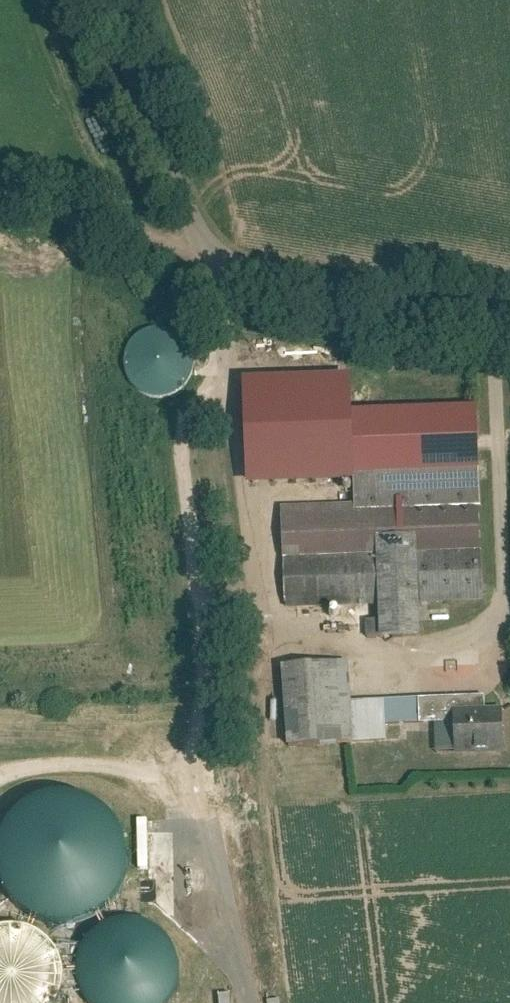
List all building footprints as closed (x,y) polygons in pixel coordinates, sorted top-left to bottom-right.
[(168,327),(157,317),(145,314),(133,315),(124,318),(115,325),(109,334),(106,346),(107,358),(112,368),(118,375),(129,381),(144,383),(155,380),(165,374),(172,364),(176,351),(175,339),(168,327)] [(481,403),(357,408),(360,506),(286,508),(290,603),(385,600),(383,631),(427,629),(428,600),(490,594),(481,403)] [(329,651),(259,657),(266,738),(369,730),(367,707),(334,710),(329,651)] [(465,689),(399,690),(399,717),(433,717),(434,741),(484,740),(484,702),(465,702),(465,689)] [(0,833),(0,894),(3,900),(18,916),(37,926),(58,929),(80,925),(99,915),(114,898),(122,878),(123,856),(117,835),(105,817),(87,804),(65,798),(43,799),(23,807),(7,821),(0,833)] [(134,820),(135,867),(147,866),(147,820),(134,820)] [(76,959),(74,975),(76,991),(82,1002),(170,1002),(171,1002),(177,985),(177,967),(172,950),(161,936),(145,927),(128,923),(110,926),(95,933),(84,944),(76,959)] [(60,991),(60,974),(55,957),(43,943),(28,933),(11,930),(0,931),(0,1002),(56,1002),(60,991)] [(231,993),(217,994),(218,1002),(232,1002),(231,993)]
